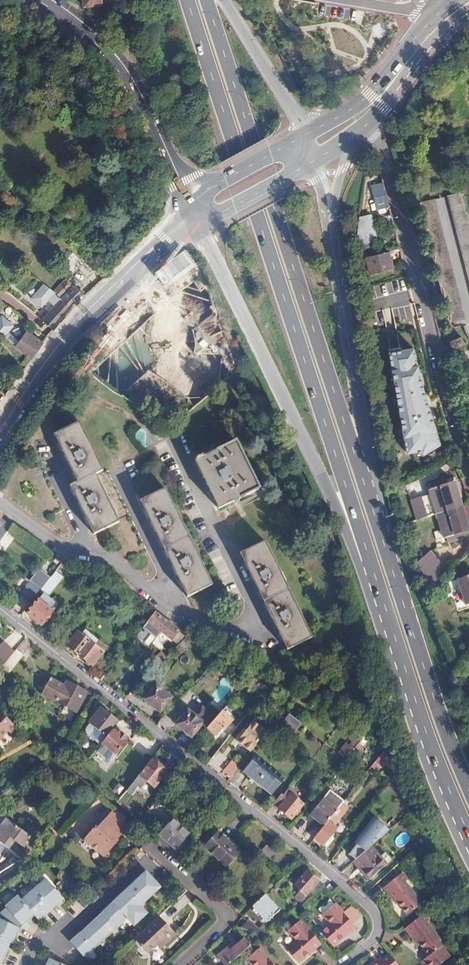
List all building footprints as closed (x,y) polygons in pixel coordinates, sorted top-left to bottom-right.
[(82,6),(94,5),(95,11),(102,9),(105,9),(104,0),(81,0),(82,6)] [(421,202),(454,327),(468,323),(468,240),(457,193),(421,202)] [(388,198),(380,200),(383,215),(392,213),(388,198)] [(360,217),(358,229),(361,244),(377,241),(372,215),(360,217)] [(387,252),(366,258),(370,275),(391,270),(387,252)] [(72,253),(60,266),(70,276),(83,263),(72,253)] [(175,265),(156,276),(163,287),(181,277),(175,265)] [(378,284),(381,297),(407,290),(404,277),(378,284)] [(66,279),(53,291),(61,298),(72,309),(87,296),(66,279)] [(61,298),(53,291),(43,303),(51,310),(61,298)] [(61,298),(51,310),(49,312),(42,320),(54,330),(72,309),(61,298)] [(43,303),(41,305),(49,312),(51,310),(43,303)] [(151,391),(189,377),(161,304),(123,319),(151,391)] [(16,346),(31,360),(43,343),(27,331),(20,341),(9,332),(14,326),(3,317),(0,320),(0,332),(16,346)] [(461,338),(450,342),(453,351),(465,346),(461,338)] [(449,444),(422,349),(394,350),(413,454),(425,452),(429,456),(449,444)] [(4,396),(5,397),(10,388),(0,380),(0,393),(4,396)] [(77,481),(69,485),(93,534),(118,522),(136,558),(147,552),(107,472),(96,477),(95,475),(102,471),(78,423),(54,435),(77,481)] [(236,440),(195,461),(218,508),(259,489),(236,440)] [(460,485),(431,491),(430,496),(411,500),(417,522),(438,517),(446,543),(468,537),(468,510),(460,485)] [(165,489),(140,501),(186,598),(212,585),(165,489)] [(264,542),(239,554),(287,650),(311,638),(264,542)] [(49,552),(45,557),(59,567),(63,562),(62,561),(49,552)] [(63,577),(55,571),(41,589),(39,591),(46,597),(63,577)] [(457,578),(465,605),(468,603),(468,575),(457,578)] [(424,576),(417,585),(426,594),(434,584),(424,576)] [(38,589),(27,581),(19,592),(29,599),(38,589)] [(123,581),(118,587),(125,594),(130,588),(123,581)] [(130,588),(125,594),(135,602),(139,597),(130,588)] [(52,612),(38,600),(26,614),(40,625),(52,612)] [(154,612),(148,621),(171,640),(178,631),(167,622),(154,612)] [(73,634),(65,645),(77,654),(87,640),(80,634),(77,638),(73,634)] [(195,644),(186,637),(173,650),(179,656),(189,647),(191,649),(195,644)] [(102,651),(87,640),(77,654),(91,665),(102,651)] [(0,659),(0,666),(1,667),(11,654),(17,647),(12,644),(0,659)] [(11,654),(1,667),(7,672),(18,659),(11,654)] [(250,677),(244,674),(239,679),(244,684),(250,677)] [(65,685),(50,678),(42,693),(77,711),(87,692),(66,681),(65,685)] [(139,686),(148,693),(144,700),(159,712),(171,697),(146,678),(139,686)] [(192,715),(186,710),(175,725),(190,737),(202,722),(207,726),(215,717),(200,705),(192,715)] [(116,720),(100,708),(88,722),(104,735),(116,720)] [(19,714),(15,710),(9,715),(13,719),(19,714)] [(220,711),(215,717),(207,726),(203,731),(212,739),(222,728),(224,730),(232,721),(220,711)] [(7,734),(10,737),(16,730),(9,723),(0,714),(0,741),(7,734)] [(296,722),(288,716),(279,726),(288,733),(296,722)] [(236,741),(249,752),(265,732),(252,722),(236,741)] [(344,728),(339,724),(324,742),(329,746),(344,728)] [(118,734),(113,731),(103,744),(116,754),(128,739),(120,732),(118,734)] [(202,733),(200,735),(209,742),(212,739),(203,731),(202,733)] [(365,742),(360,739),(351,751),(355,754),(365,742)] [(217,769),(224,756),(217,752),(210,765),(217,769)] [(389,758),(382,753),(373,764),(380,769),(389,758)] [(254,756),(242,771),(270,794),(283,779),(254,756)] [(139,776),(138,775),(126,789),(131,793),(136,787),(138,788),(144,781),(152,787),(160,778),(161,780),(166,774),(164,772),(165,771),(156,764),(155,765),(150,761),(139,776)] [(238,766),(230,761),(222,770),(229,777),(238,766)] [(131,793),(126,789),(116,803),(119,807),(131,793)] [(281,796),(285,800),(277,809),(279,810),(289,819),(301,804),(292,797),(294,795),(287,789),(285,791),(281,796)] [(323,826),(341,804),(342,802),(328,790),(309,814),(323,826)] [(272,807),(276,810),(277,809),(285,800),(281,796),(273,806),(272,807)] [(173,809),(157,797),(137,823),(144,829),(153,819),(160,825),(173,809)] [(341,804),(323,826),(313,838),(321,846),(322,844),(335,829),(332,826),(347,808),(341,804)] [(18,858),(26,849),(30,852),(36,843),(0,815),(0,844),(18,858)] [(92,831),(89,831),(79,842),(98,858),(109,847),(111,838),(117,838),(123,831),(106,816),(96,826),(98,828),(93,832),(92,831)] [(172,820),(159,835),(166,842),(164,844),(167,847),(169,845),(174,849),(187,833),(172,820)] [(372,849),(390,833),(379,820),(366,837),(369,839),(364,846),(361,844),(352,856),(357,862),(372,849)] [(335,829),(322,844),(326,847),(339,832),(335,829)] [(237,853),(216,833),(203,847),(224,867),(237,853)] [(264,846),(260,850),(269,857),(273,853),(264,846)] [(372,849),(357,862),(361,866),(365,870),(362,873),(369,880),(386,864),(372,849)] [(306,870),(294,885),(300,889),(296,894),(302,899),(318,879),(306,870)] [(145,873),(69,943),(83,959),(126,919),(133,927),(146,915),(139,908),(160,889),(145,873)] [(402,873),(383,887),(388,893),(390,892),(396,901),(406,915),(421,904),(404,881),(407,880),(402,873)] [(9,953),(5,951),(9,943),(12,945),(20,928),(34,917),(38,922),(62,900),(45,880),(20,902),(16,897),(4,908),(6,910),(0,914),(0,964),(2,964),(9,953)] [(390,892),(388,893),(394,903),(396,901),(390,892)] [(264,895),(251,907),(266,922),(279,910),(264,895)] [(321,913),(329,923),(319,931),(332,946),(343,936),(342,934),(352,925),(334,903),(321,913)] [(169,908),(163,913),(144,931),(157,945),(165,937),(171,932),(175,936),(186,926),(169,908)] [(424,913),(404,927),(409,934),(412,932),(419,941),(429,955),(443,944),(426,921),(428,920),(424,913)] [(286,930),(294,940),(285,948),(297,963),(308,953),(306,951),(318,941),(299,919),(286,930)] [(354,927),(352,925),(342,934),(343,936),(354,927)] [(252,927),(247,931),(255,941),(262,935),(256,929),(252,927)] [(175,936),(171,932),(165,937),(169,941),(175,936)] [(412,932),(409,934),(416,943),(419,941),(412,932)] [(235,941),(217,955),(225,964),(226,964),(250,945),(244,939),(237,944),(235,941)] [(320,943),(318,941),(306,951),(308,953),(320,943)] [(250,964),(273,964),(257,947),(244,958),(250,964)] [(390,954),(388,952),(376,961),(378,963),(390,954)] [(376,961),(371,964),(398,964),(390,954),(378,963),(376,961)]
